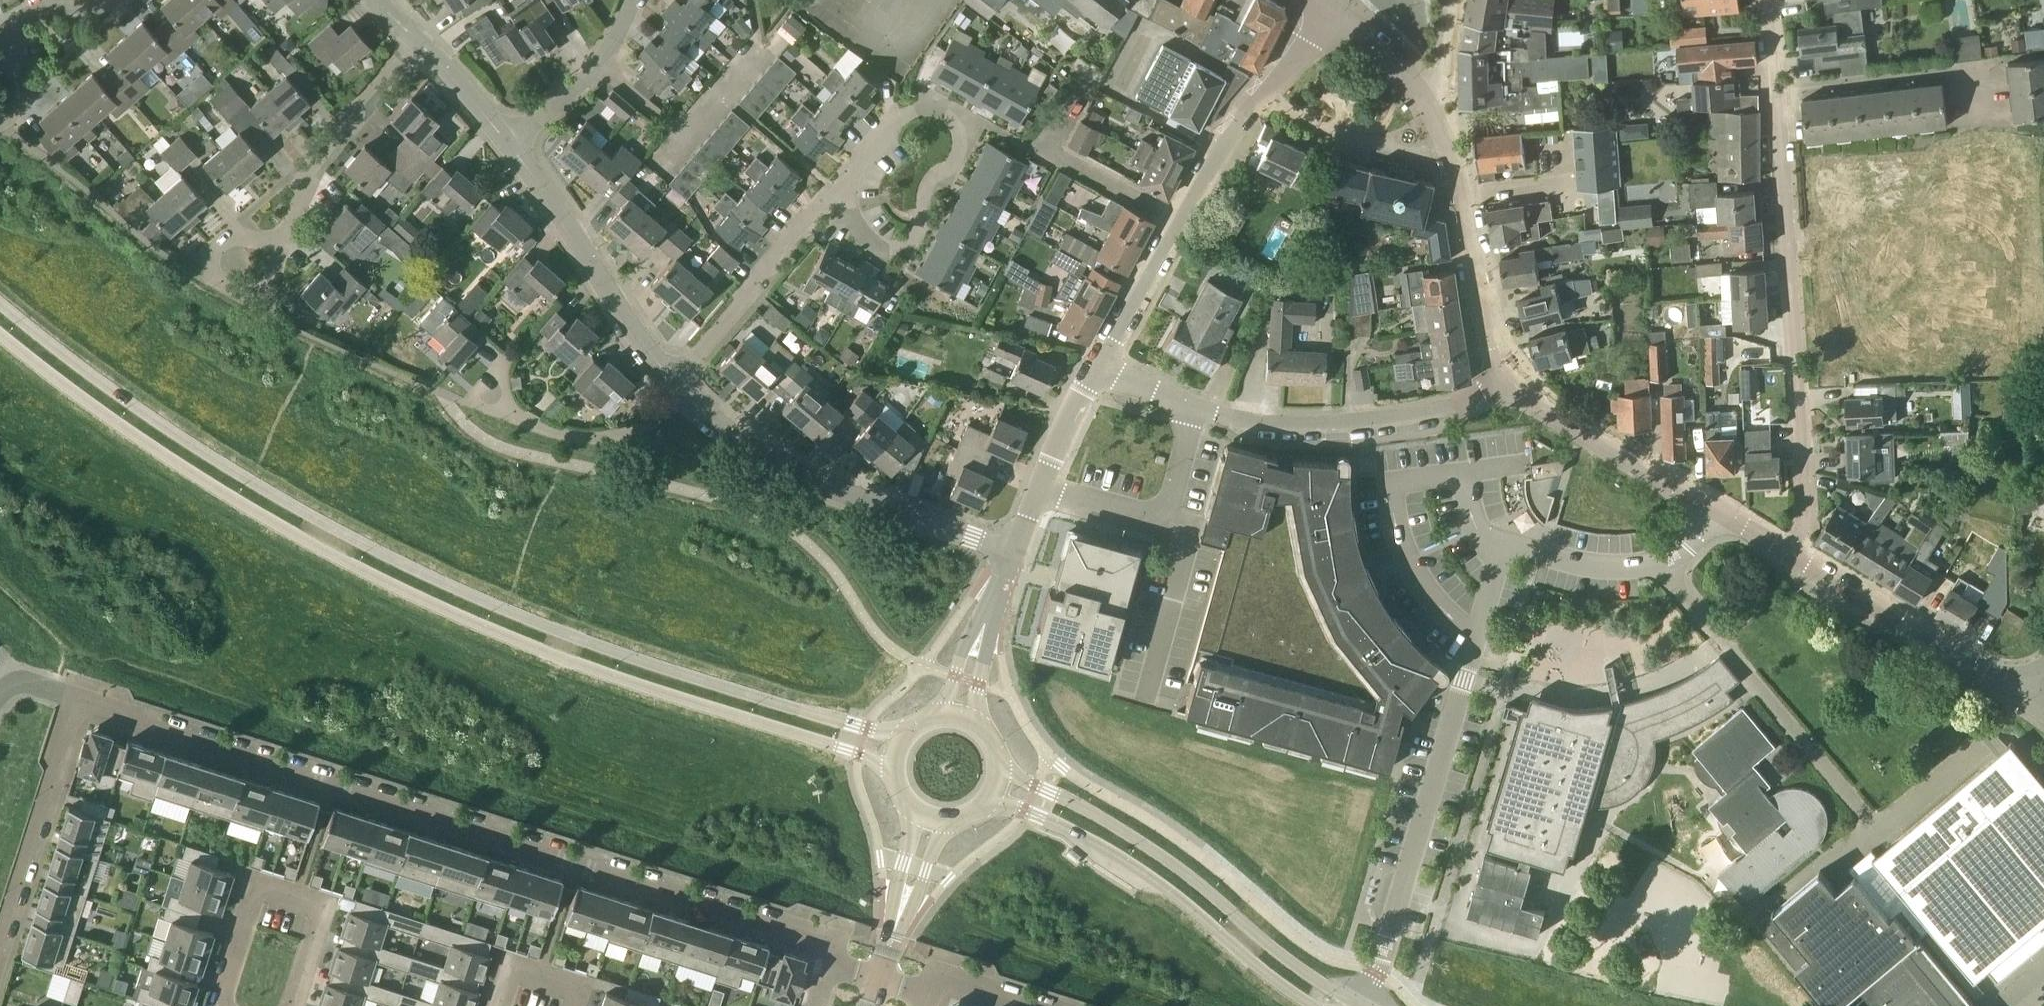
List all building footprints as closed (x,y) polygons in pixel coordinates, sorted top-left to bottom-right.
[(204,18),(188,0),(167,0),(161,5),(170,15),(161,23),(162,24),(166,30),(184,50),(201,35),(194,27),(204,18)] [(204,18),(214,8),(221,16),(238,2),(237,0),(188,0),(204,18)] [(275,10),(287,0),(266,0),(275,10)] [(298,11),(306,4),(311,10),(318,11),(324,5),(325,0),(288,0),(298,11)] [(453,11),(460,6),(466,16),(489,0),(446,0),(453,11)] [(526,3),(510,14),(515,22),(513,23),(536,55),(548,47),(552,53),(560,47),(543,22),(554,15),(546,4),(543,0),(524,0),(526,3)] [(582,0),(555,0),(562,9),(572,2),(578,11),(586,5),(582,0)] [(714,15),(697,0),(687,0),(682,5),(676,0),(675,0),(669,7),(710,42),(716,35),(705,25),(714,15)] [(714,15),(714,14),(707,8),(715,0),(697,0),(714,15)] [(988,17),(1001,0),(966,0),(988,17)] [(1054,13),(1062,3),(1077,15),(1083,7),(1108,25),(1123,4),(1126,0),(1037,0),(1054,13)] [(1123,4),(1108,25),(1125,38),(1138,12),(1200,45),(1217,12),(1216,11),(1214,16),(1206,12),(1212,0),(1183,0),(1180,6),(1168,0),(1126,0),(1123,4)] [(1258,71),(1287,15),(1284,7),(1271,0),(1252,0),(1240,24),(1217,12),(1200,45),(1199,47),(1228,63),(1231,57),(1258,71)] [(1466,23),(1527,28),(1553,31),(1554,19),(1556,0),(1470,0),(1466,23)] [(1622,12),(1622,0),(1606,0),(1606,12),(1622,12)] [(1740,0),(1685,0),(1686,13),(1739,9),(1740,9),(1740,0)] [(704,49),(710,42),(669,7),(663,14),(669,20),(661,31),(690,56),(690,55),(684,50),(692,40),(704,49)] [(1861,8),(1835,11),(1836,24),(1800,28),(1803,55),(1815,53),(1817,66),(1867,60),(1865,47),(1867,47),(1865,33),(1864,33),(1861,8)] [(513,23),(499,33),(493,25),(486,14),(466,29),(473,39),(477,36),(497,65),(510,56),(514,62),(525,55),(529,60),(536,55),(513,23)] [(792,15),(782,26),(797,39),(807,27),(792,15)] [(742,37),(751,29),(741,16),(731,24),(742,37)] [(161,23),(151,31),(143,21),(125,37),(150,66),(161,56),(168,64),(184,50),(166,30),(162,24),(161,23)] [(1059,41),(1061,39),(1066,43),(1072,35),(1057,23),(1049,34),(1059,41)] [(1526,38),(1527,28),(1466,23),(1462,47),(1496,47),(1497,34),(1526,38)] [(329,52),(335,59),(344,69),(370,46),(351,24),(339,35),(330,25),(310,43),(322,57),(329,52)] [(2026,28),(2028,46),(2043,44),(2043,26),(2026,28)] [(1706,42),(1705,27),(1673,30),(1674,44),(1706,42)] [(1603,50),(1624,49),(1623,29),(1602,30),(1603,50)] [(692,76),(690,74),(699,63),(690,55),(690,56),(661,31),(660,31),(667,37),(658,47),(652,41),(645,48),(686,83),(692,76)] [(1954,37),(1957,61),(1983,57),(1980,34),(1954,37)] [(140,74),(150,66),(125,37),(107,52),(118,65),(108,73),(109,73),(116,82),(134,102),(151,87),(140,74)] [(954,88),(976,47),(968,42),(965,47),(952,39),(932,75),(954,88)] [(2014,51),(2027,50),(2026,39),(2012,41),(2014,51)] [(1757,63),(1759,62),(1756,40),(1755,40),(1678,47),(1680,68),(1693,67),(1694,84),(1707,83),(1709,82),(1735,82),(1734,64),(1757,62),(1757,63)] [(280,71),(290,62),(273,43),(263,52),(280,71)] [(1024,58),(1029,50),(1020,44),(1015,51),(1024,58)] [(1987,54),(1999,53),(1998,44),(1986,45),(1987,54)] [(791,61),(799,52),(790,45),(783,54),(791,61)] [(1219,108),(1229,95),(1219,90),(1225,78),(1163,45),(1149,70),(1212,103),(1211,104),(1219,108)] [(976,100),(996,64),(983,56),(985,52),(976,47),(954,88),(976,100)] [(1496,47),(1462,47),(1461,47),(1463,105),(1501,102),(1506,110),(1524,110),(1524,107),(1560,105),(1557,83),(1524,86),(1523,71),(1505,71),(1505,62),(1532,62),(1532,76),(1549,74),(1549,75),(1548,56),(1531,57),(1529,48),(1496,47)] [(680,91),(686,83),(645,48),(639,56),(646,62),(636,72),(641,77),(657,90),(659,92),(669,81),(680,91)] [(1593,69),(1608,68),(1606,52),(1592,53),(1593,69)] [(1549,75),(1549,79),(1590,76),(1588,53),(1548,56),(1549,75)] [(778,56),(770,65),(789,81),(796,72),(778,56)] [(799,68),(819,78),(824,68),(805,58),(799,68)] [(2043,70),(2043,59),(2010,63),(2010,66),(2007,67),(2008,74),(2043,70)] [(997,112),(1019,71),(1011,67),(1008,71),(996,64),(976,100),(997,112)] [(770,65),(762,75),(781,90),(789,81),(770,65)] [(827,74),(868,110),(875,102),(868,96),(877,86),(855,66),(845,77),(834,67),(827,74)] [(1136,96),(1198,129),(1199,130),(1219,108),(1211,104),(1212,103),(1149,70),(1136,96)] [(2008,74),(2009,82),(2012,81),(2012,86),(2043,82),(2043,70),(2008,74)] [(1019,71),(997,112),(1019,124),(1039,88),(1026,80),(1028,76),(1019,71)] [(116,82),(109,73),(108,73),(99,81),(92,74),(75,89),(100,117),(110,108),(117,116),(134,102),(116,82)] [(862,117),(868,110),(827,74),(821,82),(833,92),(824,102),(846,122),(855,111),(862,117)] [(268,92),(296,124),(304,117),(299,112),(310,102),(287,75),(268,92)] [(762,75),(755,84),(773,100),(781,90),(762,75)] [(650,99),(657,90),(641,77),(634,85),(650,99)] [(1932,81),(1937,126),(1948,124),(1943,82),(1940,83),(1939,80),(1932,81)] [(1934,126),(1937,126),(1932,81),(1924,82),(1925,85),(1918,85),(1923,125),(1934,123),(1934,126)] [(236,110),(246,101),(229,82),(219,91),(236,110)] [(1707,83),(1694,84),(1695,96),(1678,98),(1679,115),(1698,113),(1697,108),(1737,104),(1735,82),(1709,82),(1707,83)] [(2012,86),(2013,94),(2010,94),(2011,102),(2043,98),(2043,82),(2012,86)] [(1920,125),(1923,125),(1918,85),(1912,86),(1911,83),(1904,84),(1909,129),(1922,127),(1922,126),(1920,127),(1920,125)] [(755,84),(747,93),(765,109),(773,100),(755,84)] [(1897,88),(1890,89),(1895,128),(1906,127),(1907,129),(1909,129),(1904,84),(1896,85),(1897,88)] [(1892,128),(1895,128),(1890,89),(1884,89),(1884,86),(1876,87),(1882,132),(1895,131),(1895,130),(1893,130),(1892,128)] [(1869,91),(1863,92),(1867,131),(1879,130),(1879,133),(1882,132),(1876,87),(1869,88),(1869,91)] [(90,126),(100,117),(75,89),(57,104),(82,133),(89,141),(97,134),(90,126)] [(625,119),(635,107),(613,89),(604,100),(625,119)] [(1854,136),(1848,90),(1841,91),(1841,95),(1835,95),(1839,135),(1851,133),(1852,136),(1854,136)] [(1865,132),(1867,131),(1863,92),(1856,93),(1856,90),(1848,90),(1854,136),(1868,134),(1867,133),(1865,133),(1865,132)] [(227,118),(236,110),(219,91),(210,99),(227,118)] [(289,130),(296,124),(268,92),(249,107),(273,134),(284,124),(289,130)] [(757,118),(765,109),(747,93),(739,102),(757,118)] [(1837,135),(1839,135),(1835,95),(1828,96),(1828,93),(1821,94),(1826,139),(1840,137),(1840,136),(1838,136),(1837,135)] [(1826,139),(1821,94),(1813,95),(1813,98),(1803,99),(1808,141),(1812,141),(1812,140),(1810,140),(1809,138),(1823,136),(1824,139),(1826,139)] [(398,148),(422,170),(446,142),(431,129),(438,120),(412,98),(392,121),(414,140),(403,151),(399,148),(398,148)] [(2011,102),(2012,110),(2015,109),(2016,120),(2043,116),(2043,98),(2011,102)] [(837,132),(846,122),(824,102),(814,113),(803,103),(797,110),(838,145),(844,138),(837,132)] [(72,141),(82,133),(57,104),(40,119),(49,129),(39,138),(62,164),(79,149),(72,141)] [(1098,127),(1104,115),(1092,109),(1086,121),(1098,127)] [(732,110),(724,119),(742,134),(750,125),(732,110)] [(831,153),(838,145),(797,110),(791,117),(802,127),(792,138),(815,158),(824,147),(831,153)] [(1718,178),(1728,178),(1759,179),(1759,111),(1709,110),(1709,135),(1718,135),(1718,178)] [(724,119),(716,128),(734,144),(742,134),(724,119)] [(580,172),(601,148),(589,138),(596,129),(587,120),(558,154),(580,172)] [(1082,121),(1069,146),(1087,155),(1093,143),(1089,141),(1095,128),(1082,121)] [(1276,128),(1265,122),(1243,166),(1255,172),(1258,166),(1290,182),(1305,152),(1272,135),(1275,129),(1276,128)] [(1614,186),(1621,186),(1616,124),(1575,127),(1575,128),(1579,180),(1580,189),(1581,189),(1597,188),(1614,186)] [(1630,138),(1629,124),(1619,125),(1620,139),(1630,138)] [(716,128),(709,137),(726,153),(734,144),(716,128)] [(221,148),(250,180),(257,174),(252,168),(264,158),(240,131),(221,148)] [(1523,134),(1523,133),(1523,132),(1477,137),(1476,137),(1476,136),(1474,136),(1476,152),(1478,170),(1479,175),(1479,180),(1479,181),(1482,180),(1496,179),(1496,178),(1496,173),(1495,168),(1526,165),(1526,164),(1523,134)] [(1180,173),(1193,148),(1165,133),(1158,147),(1142,139),(1136,150),(1180,173)] [(171,145),(187,163),(197,154),(180,136),(171,145)] [(719,162),(726,153),(709,137),(701,146),(719,162)] [(978,165),(1018,188),(1023,179),(1019,176),(1026,163),(990,143),(978,165)] [(627,179),(642,161),(622,144),(612,157),(601,148),(580,172),(601,190),(604,188),(615,174),(625,181),(627,179)] [(178,171),(187,163),(171,145),(161,153),(173,165),(155,181),(164,192),(192,225),(200,218),(195,212),(207,202),(183,175),(182,176),(178,171)] [(398,148),(386,163),(365,145),(346,168),(358,179),(357,181),(370,192),(384,176),(403,192),(422,170),(398,148)] [(701,146),(693,156),(711,171),(719,162),(701,146)] [(243,186),(250,180),(221,148),(203,164),(226,190),(238,181),(243,186)] [(117,158),(124,165),(134,156),(127,149),(117,158)] [(1167,197),(1180,173),(1136,150),(1131,161),(1146,169),(1139,182),(1167,197)] [(751,164),(791,199),(798,191),(791,185),(800,174),(778,155),(768,166),(757,157),(751,164)] [(693,156),(685,165),(703,181),(711,171),(693,156)] [(1451,259),(1445,220),(1426,215),(1434,182),(1370,167),(1369,168),(1334,160),(1326,194),(1342,197),(1339,206),(1413,224),(1411,233),(1427,237),(1430,262),(1451,259)] [(785,206),(791,199),(751,164),(744,171),(756,181),(747,191),(769,211),(778,200),(785,206)] [(685,165),(677,174),(695,190),(703,181),(685,165)] [(1014,196),(1018,188),(978,165),(966,187),(1002,207),(1009,194),(1014,196)] [(452,174),(443,166),(422,190),(448,213),(460,199),(470,208),(484,192),(457,168),(452,174)] [(1056,206),(1071,178),(1060,172),(1045,200),(1056,206)] [(687,199),(695,190),(677,174),(669,183),(687,199)] [(656,204),(637,188),(627,179),(625,181),(613,196),(611,198),(621,207),(606,224),(618,235),(625,241),(648,213),(656,204)] [(1733,217),(1757,218),(1754,190),(1714,193),(1713,180),(1690,182),(1691,207),(1719,205),(1720,218),(1733,217)] [(1614,186),(1597,188),(1601,224),(1617,222),(1614,186)] [(995,220),(1002,207),(966,187),(954,208),(995,231),(999,222),(995,220)] [(760,221),(769,211),(747,191),(737,202),(726,192),(720,199),(761,234),(767,227),(760,221)] [(192,225),(164,192),(140,213),(124,197),(114,207),(125,218),(137,228),(147,218),(152,221),(155,218),(170,235),(181,225),(186,230),(192,225)] [(754,242),(761,234),(720,199),(714,206),(725,216),(715,227),(738,246),(747,236),(754,242)] [(1153,222),(1112,199),(1110,199),(1101,215),(1082,207),(1078,217),(1089,222),(1111,231),(1139,247),(1153,222)] [(1489,209),(1494,244),(1541,237),(1539,220),(1553,218),(1551,200),(1489,209)] [(324,232),(340,246),(354,258),(360,250),(377,232),(382,237),(379,241),(393,250),(403,238),(385,222),(362,202),(354,211),(347,205),(324,232)] [(500,210),(491,202),(471,225),(497,248),(508,234),(528,251),(537,241),(528,232),(533,226),(506,203),(500,210)] [(1215,233),(1231,239),(1243,211),(1226,204),(1215,233)] [(1622,227),(1654,225),(1653,204),(1620,207),(1622,227)] [(398,215),(389,208),(382,217),(390,224),(398,215)] [(990,239),(995,231),(954,208),(942,230),(978,250),(985,237),(990,239)] [(666,251),(682,231),(671,222),(666,228),(648,213),(625,241),(643,256),(655,241),(666,251)] [(410,241),(419,231),(402,216),(393,227),(410,241)] [(1089,222),(1078,217),(1074,227),(1085,231),(1089,222)] [(1763,218),(1757,218),(1733,217),(1720,218),(1720,221),(1698,222),(1699,237),(1732,235),(1732,248),(1764,246),(1763,218)] [(1647,244),(1666,243),(1664,226),(1646,227),(1647,244)] [(1017,242),(1023,232),(1014,227),(1008,237),(1017,242)] [(1596,240),(1604,239),(1603,229),(1587,230),(1587,229),(1580,230),(1581,241),(1596,240)] [(971,263),(978,250),(942,230),(930,251),(971,274),(975,265),(971,263)] [(692,240),(682,231),(666,251),(675,259),(676,258),(692,240)] [(1126,271),(1139,247),(1111,231),(1097,255),(1126,271)] [(1083,261),(1092,245),(1066,232),(1058,247),(1062,250),(1083,261)] [(435,239),(423,253),(435,264),(448,251),(435,239)] [(1596,240),(1581,241),(1583,252),(1597,250),(1596,240)] [(1671,258),(1688,257),(1687,240),(1669,242),(1671,258)] [(1583,252),(1581,241),(1521,250),(1522,256),(1502,259),(1505,283),(1539,279),(1537,260),(1552,258),(1553,262),(1584,258),(1583,252)] [(832,287),(846,261),(834,255),(838,247),(829,242),(803,289),(812,294),(819,280),(832,287)] [(720,244),(711,254),(730,271),(739,261),(720,244)] [(1083,261),(1062,250),(1058,247),(1051,260),(1080,276),(1087,263),(1083,261)] [(966,283),(971,274),(930,251),(918,274),(954,294),(962,280),(966,283)] [(533,263),(524,255),(503,280),(529,303),(541,289),(551,297),(565,281),(538,257),(533,263)] [(676,258),(675,259),(652,285),(671,302),(695,274),(676,258)] [(707,260),(695,274),(671,302),(689,317),(713,290),(705,283),(718,269),(707,260)] [(845,312),(871,265),(862,260),(858,268),(846,261),(832,287),(844,294),(837,307),(838,308),(845,312)] [(1697,276),(1698,276),(1724,273),(1722,261),(1697,263),(1697,266),(1697,276)] [(871,265),(845,312),(853,317),(860,303),(873,310),(888,284),(875,277),(879,269),(871,265)] [(321,272),(302,293),(327,316),(338,304),(344,309),(366,284),(345,267),(332,282),(321,272)] [(1101,272),(1101,271),(1095,267),(1094,269),(1093,268),(1088,277),(1086,276),(1072,301),(1101,316),(1115,292),(1113,291),(1118,281),(1116,281),(1117,279),(1111,276),(1110,277),(1109,276),(1109,275),(1103,272),(1102,273),(1101,272)] [(1723,299),(1734,298),(1734,297),(1767,295),(1766,269),(1733,271),(1733,273),(1722,274),(1723,299)] [(1427,301),(1457,297),(1453,270),(1423,275),(1427,301)] [(1354,273),(1351,314),(1356,313),(1370,311),(1365,271),(1354,273)] [(1026,274),(1021,283),(1024,285),(1037,292),(1040,281),(1026,274)] [(1528,326),(1563,316),(1563,315),(1558,298),(1569,295),(1591,289),(1588,276),(1572,279),(1565,280),(1541,286),(1543,293),(1521,299),(1524,313),(1522,313),(1524,322),(1526,322),(1528,326)] [(1163,346),(1211,373),(1227,343),(1219,339),(1242,299),(1208,279),(1186,320),(1180,316),(1163,346)] [(1040,281),(1037,292),(1048,295),(1051,284),(1040,281)] [(983,296),(988,286),(982,282),(976,292),(983,296)] [(1046,305),(1048,295),(1037,292),(1024,285),(1018,303),(1033,307),(1035,302),(1046,305)] [(412,316),(431,295),(420,286),(401,307),(412,316)] [(375,306),(381,299),(369,289),(363,297),(375,306)] [(1412,304),(1413,304),(1411,292),(1399,294),(1401,306),(1413,304),(1412,304)] [(467,314),(476,304),(466,295),(457,305),(467,314)] [(1734,297),(1734,298),(1736,325),(1769,323),(1767,295),(1734,297)] [(1429,330),(1430,330),(1461,326),(1457,297),(1427,301),(1425,302),(1413,304),(1412,304),(1413,304),(1417,332),(1429,330)] [(1266,380),(1324,383),(1326,352),(1313,352),(1290,350),(1292,321),(1315,323),(1316,303),(1293,301),(1293,299),(1272,298),(1270,349),(1268,349),(1266,380)] [(1088,341),(1101,316),(1072,301),(1059,325),(1088,341)] [(773,304),(764,314),(784,330),(792,320),(773,304)] [(805,327),(817,313),(806,304),(795,317),(805,327)] [(455,307),(432,333),(446,346),(437,355),(453,370),(477,342),(472,338),(479,328),(455,307)] [(566,318),(556,310),(540,328),(549,336),(545,341),(569,362),(582,347),(585,349),(599,334),(577,316),(568,326),(563,322),(566,318)] [(1356,334),(1370,334),(1370,311),(1356,313),(1356,334)] [(1347,335),(1356,334),(1356,313),(1351,314),(1347,315),(1347,335)] [(1052,322),(1029,314),(1024,326),(1048,334),(1052,322)] [(904,335),(908,326),(898,322),(895,331),(904,335)] [(1727,335),(1726,322),(1701,324),(1702,336),(1703,336),(1727,335)] [(1404,362),(1465,351),(1461,326),(1430,330),(1432,342),(1420,343),(1421,350),(1395,354),(1396,362),(1404,361),(1404,362)] [(1590,347),(1587,336),(1585,326),(1568,330),(1567,329),(1531,338),(1537,365),(1551,362),(1552,367),(1564,365),(1562,359),(1574,356),(1574,355),(1591,351),(1590,347)] [(1667,331),(1650,331),(1651,343),(1667,343),(1667,331)] [(1688,351),(1697,337),(1687,331),(1678,344),(1688,351)] [(1597,334),(1587,336),(1590,347),(1600,345),(1597,334)] [(1727,335),(1703,336),(1706,371),(1704,371),(1705,385),(1720,383),(1719,362),(1727,361),(1727,335)] [(1010,378),(1044,392),(1055,366),(1036,358),(1037,354),(1000,337),(994,350),(1018,361),(1010,378)] [(739,383),(762,355),(743,339),(720,367),(739,383)] [(1669,379),(1667,343),(1651,343),(1652,380),(1669,379)] [(779,394),(801,367),(791,359),(781,371),(772,364),(779,356),(769,347),(762,355),(739,383),(757,399),(769,385),(779,394)] [(851,366),(859,355),(847,347),(839,357),(851,366)] [(1437,385),(1459,382),(1469,381),(1465,351),(1404,362),(1407,378),(1421,376),(1420,372),(1435,369),(1437,385)] [(602,366),(593,359),(573,382),(601,407),(613,393),(621,400),(635,384),(608,360),(602,366)] [(1001,386),(1006,375),(987,366),(982,377),(1001,386)] [(802,426),(825,398),(824,398),(830,392),(801,367),(779,394),(789,402),(782,409),(802,426)] [(1357,389),(1369,387),(1366,367),(1354,369),(1357,389)] [(1755,368),(1742,369),(1742,387),(1755,387),(1755,368)] [(513,389),(522,388),(520,376),(511,377),(513,389)] [(1653,427),(1651,392),(1650,377),(1626,378),(1627,394),(1619,394),(1620,430),(1653,428),(1653,427)] [(1909,394),(1909,383),(1879,385),(1879,396),(1847,397),(1848,424),(1864,423),(1864,425),(1867,425),(1867,423),(1901,421),(1900,395),(1909,394)] [(939,407),(945,396),(933,389),(927,400),(939,407)] [(856,418),(872,398),(863,390),(846,410),(856,418)] [(1665,458),(1669,458),(1686,460),(1684,394),(1663,395),(1665,458)] [(825,398),(802,426),(820,441),(843,414),(825,398)] [(873,457),(896,430),(878,414),(883,408),(872,398),(856,418),(866,427),(854,441),(873,457)] [(556,422),(569,409),(558,399),(546,412),(556,422)] [(2015,423),(2016,407),(2004,407),(2003,422),(2015,423)] [(1731,473),(1731,470),(1736,470),(1734,436),(1722,437),(1721,410),(1706,411),(1709,471),(1722,470),(1722,474),(1731,473)] [(957,448),(987,462),(993,450),(1014,459),(1027,430),(997,417),(990,434),(968,424),(957,448)] [(896,430),(873,457),(891,473),(898,464),(913,471),(922,452),(907,439),(916,429),(905,420),(896,430)] [(1782,484),(1781,455),(1774,455),(1774,454),(1773,454),(1771,430),(1746,431),(1749,486),(1782,484)] [(1874,433),(1849,434),(1850,474),(1873,473),(1874,479),(1893,478),(1893,431),(1874,431),(1874,433)] [(1568,456),(1529,433),(1530,438),(1532,451),(1535,474),(1527,475),(1527,476),(1527,479),(1526,485),(1527,491),(1529,497),(1531,503),(1534,508),(1537,513),(1541,517),(1547,523),(1548,522),(1568,456)] [(1336,460),(1335,463),(1292,459),(1292,467),(1265,459),(1266,454),(1226,443),(1223,455),(1219,454),(1204,510),(1208,511),(1200,540),(1223,546),(1192,657),(1199,659),(1185,713),(1388,769),(1402,719),(1397,718),(1401,705),(1409,712),(1435,677),(1437,679),(1438,679),(1440,680),(1442,680),(1443,679),(1444,678),(1445,678),(1446,677),(1447,675),(1447,674),(1447,672),(1447,671),(1446,669),(1445,667),(1433,659),(1421,648),(1409,637),(1407,635),(1393,617),(1392,617),(1384,604),(1376,590),(1374,588),(1365,567),(1364,564),(1359,552),(1358,549),(1355,537),(1354,534),(1350,511),(1350,508),(1349,495),(1348,480),(1349,462),(1349,461),(1349,460),(1348,458),(1347,457),(1346,456),(1345,456),(1343,455),(1342,455),(1341,455),(1340,455),(1338,456),(1338,457),(1337,458),(1336,459),(1336,460)] [(982,473),(987,462),(957,448),(946,472),(957,477),(944,505),(962,511),(967,501),(979,507),(992,477),(982,473)] [(924,477),(925,476),(913,471),(906,492),(918,496),(924,477)] [(1954,497),(1958,481),(1944,477),(1940,494),(1954,497)] [(1850,482),(1840,479),(1836,491),(1846,494),(1850,482)] [(2019,513),(2039,506),(2034,491),(2013,498),(2019,513)] [(1846,557),(1866,522),(1838,504),(1817,539),(1846,557)] [(1846,557),(1897,589),(1911,566),(1918,554),(1920,550),(1927,539),(1925,538),(1937,521),(1941,515),(1928,507),(1921,518),(1913,512),(1908,520),(1914,524),(1902,542),(1878,526),(1882,520),(1871,513),(1866,522),(1846,557)] [(1925,538),(1927,539),(1920,550),(1918,554),(1911,566),(1897,589),(1918,601),(1940,565),(1928,557),(1947,527),(1937,521),(1925,538)] [(1050,590),(1034,650),(1108,670),(1141,551),(1071,531),(1054,591),(1050,590)] [(1971,620),(1970,618),(1978,604),(1999,616),(2007,602),(2007,579),(1997,573),(1985,591),(1959,575),(1937,613),(1963,629),(1965,626),(1968,626),(1971,620)] [(2020,628),(2026,618),(2009,608),(2003,618),(2020,628)] [(1533,695),(1530,704),(1529,710),(1507,704),(1504,717),(1518,721),(1487,826),(1494,828),(1488,846),(1522,856),(1520,864),(1486,854),(1468,913),(1540,934),(1547,910),(1523,903),(1533,868),(1531,867),(1533,859),(1567,869),(1586,804),(1592,806),(1598,806),(1605,806),(1612,805),(1619,803),(1626,800),(1633,796),(1639,791),(1644,786),(1649,779),(1652,773),(1655,766),(1656,759),(1657,752),(1657,746),(1656,739),(1667,736),(1677,732),(1687,727),(1697,723),(1707,717),(1717,712),(1726,706),(1736,699),(1729,690),(1741,680),(1720,655),(1709,663),(1698,671),(1686,678),(1674,685),(1661,690),(1648,695),(1635,699),(1622,703),(1615,704),(1596,707),(1577,708),(1533,695)] [(1791,787),(1787,787),(1782,789),(1778,791),(1774,793),(1771,796),(1765,790),(1772,785),(1755,764),(1776,746),(1744,707),(1693,749),(1699,757),(1696,760),(1696,764),(1697,769),(1699,773),(1701,777),(1705,781),(1709,783),(1713,785),(1717,786),(1723,794),(1710,806),(1718,816),(1719,820),(1720,824),(1722,828),(1724,832),(1728,835),(1731,838),(1735,839),(1739,841),(1749,852),(1739,861),(1737,859),(1719,874),(1746,906),(1816,847),(1819,844),(1822,841),(1825,837),(1826,833),(1828,829),(1828,825),(1829,820),(1828,816),(1827,811),(1825,807),(1823,803),(1821,799),(1817,796),(1814,793),(1810,790),(1805,788),(1801,787),(1796,787),(1791,787)] [(79,760),(82,761),(79,770),(99,777),(101,771),(118,777),(129,741),(128,740),(126,747),(110,742),(112,736),(92,729),(89,739),(85,738),(79,760)] [(152,800),(166,756),(167,753),(166,753),(129,741),(118,777),(118,776),(134,781),(130,793),(152,800)] [(155,795),(192,807),(205,766),(204,766),(205,765),(203,764),(202,765),(168,754),(168,753),(167,753),(166,756),(152,800),(153,800),(155,795)] [(1769,914),(1759,922),(1829,1005),(1855,1005),(1848,998),(1861,987),(1877,1005),(1976,1005),(1977,1005),(1920,938),(1932,927),(1976,979),(1978,976),(1976,973),(1984,966),(1998,982),(2043,944),(2043,779),(2038,772),(2038,773),(2026,759),(2009,772),(1997,758),(1879,857),(1872,849),(1869,852),(1871,853),(1853,867),(1852,866),(1849,868),(1855,875),(1838,890),(1821,870),(1819,871),(1821,872),(1777,910),(1775,908),(1773,909),(1774,910),(1769,914)] [(206,766),(205,766),(192,807),(230,819),(243,777),(242,777),(242,778),(208,767),(208,766),(206,765),(206,766)] [(243,777),(230,819),(263,829),(276,788),(275,787),(275,788),(244,778),(243,777)] [(276,788),(263,829),(263,830),(264,827),(285,833),(297,795),(277,789),(277,788),(276,788)] [(297,795),(285,833),(308,841),(320,802),(319,802),(297,795)] [(84,797),(80,810),(104,817),(108,805),(84,797)] [(69,806),(57,845),(98,858),(111,820),(104,817),(80,810),(69,806)] [(321,845),(344,852),(356,814),(335,807),(334,806),(321,845)] [(377,821),(356,814),(344,852),(365,859),(364,862),(378,820),(377,820),(377,821)] [(378,820),(364,862),(397,873),(410,832),(379,821),(378,820)] [(435,885),(448,844),(448,843),(446,842),(446,843),(412,832),(412,831),(411,831),(410,832),(397,873),(435,885)] [(449,844),(448,844),(435,885),(473,897),(487,855),(486,855),(486,856),(451,845),(452,844),(449,843),(449,844)] [(86,896),(98,858),(57,845),(45,882),(86,896)] [(220,855),(213,853),(187,845),(183,858),(191,860),(185,879),(227,892),(233,873),(209,865),(212,854),(219,856),(220,855)] [(251,865),(261,869),(265,858),(255,854),(251,865)] [(506,907),(519,866),(488,856),(487,855),(473,897),(506,907)] [(137,856),(133,869),(148,873),(152,860),(137,856)] [(284,876),(294,879),(297,868),(287,865),(284,876)] [(521,866),(519,866),(506,907),(507,908),(508,905),(528,912),(541,873),(521,867),(521,866)] [(319,887),(323,876),(314,873),(310,884),(319,887)] [(562,880),(541,873),(528,912),(551,919),(564,880),(562,880)] [(171,894),(167,906),(200,917),(200,916),(193,914),(197,903),(221,911),(227,892),(185,879),(179,897),(171,894)] [(86,896),(45,882),(33,920),(74,934),(86,896)] [(352,897),(356,887),(346,884),(343,894),(352,897)] [(587,930),(600,891),(577,884),(565,923),(587,930)] [(134,909),(139,893),(120,887),(115,903),(134,909)] [(363,899),(388,902),(389,890),(364,887),(363,899)] [(608,940),(621,898),(600,891),(587,930),(608,937),(608,940)] [(641,950),(654,909),(621,898),(608,940),(641,950)] [(419,936),(423,920),(356,899),(352,912),(349,911),(341,935),(344,936),(379,947),(380,946),(386,925),(419,936)] [(166,939),(208,952),(214,933),(190,925),(193,915),(200,917),(167,906),(163,918),(172,921),(166,939)] [(679,963),(692,921),(654,909),(641,950),(679,963)] [(25,955),(22,961),(55,972),(57,965),(63,967),(74,934),(33,920),(32,921),(33,921),(23,953),(22,952),(22,954),(25,955)] [(487,955),(491,942),(423,920),(419,936),(452,946),(445,967),(444,968),(480,979),(482,980),(490,956),(487,955)] [(715,980),(730,933),(692,921),(679,963),(716,975),(715,980)] [(123,949),(128,933),(115,929),(110,944),(123,949)] [(503,947),(504,946),(507,935),(498,932),(494,944),(503,947)] [(757,981),(768,945),(730,933),(715,980),(738,987),(741,976),(757,981)] [(412,957),(380,946),(379,947),(344,936),(341,947),(338,946),(330,971),(333,972),(333,971),(368,983),(368,982),(375,961),(407,971),(412,957)] [(148,967),(156,970),(174,975),(177,964),(202,971),(208,952),(166,939),(160,957),(152,955),(148,967)] [(542,946),(541,946),(533,943),(529,955),(538,959),(542,946)] [(805,958),(799,956),(785,951),(783,957),(767,952),(769,946),(768,945),(757,981),(773,986),(772,992),(792,999),(795,989),(798,990),(805,969),(802,968),(805,958)] [(566,954),(557,951),(556,951),(552,963),(562,966),(566,954)] [(445,967),(412,957),(407,971),(440,982),(433,1003),(433,1004),(440,1005),(474,1005),(479,991),(476,991),(480,979),(444,968),(445,967)] [(596,977),(600,964),(590,961),(586,973),(596,977)] [(108,988),(113,972),(101,968),(96,984),(108,988)] [(174,975),(156,970),(150,989),(142,986),(138,998),(141,999),(154,1003),(162,1005),(166,1005),(164,1005),(167,995),(192,1003),(198,983),(174,975)] [(368,982),(368,983),(333,971),(333,972),(329,983),(326,982),(319,1005),(361,1005),(364,997),(392,1005),(396,1005),(401,992),(368,982)] [(77,1004),(84,981),(71,977),(64,1000),(77,1004)] [(661,996),(628,986),(624,998),(607,993),(602,1005),(658,1005),(661,996)] [(433,1003),(401,992),(396,1005),(440,1005),(433,1004),(433,1003)]
